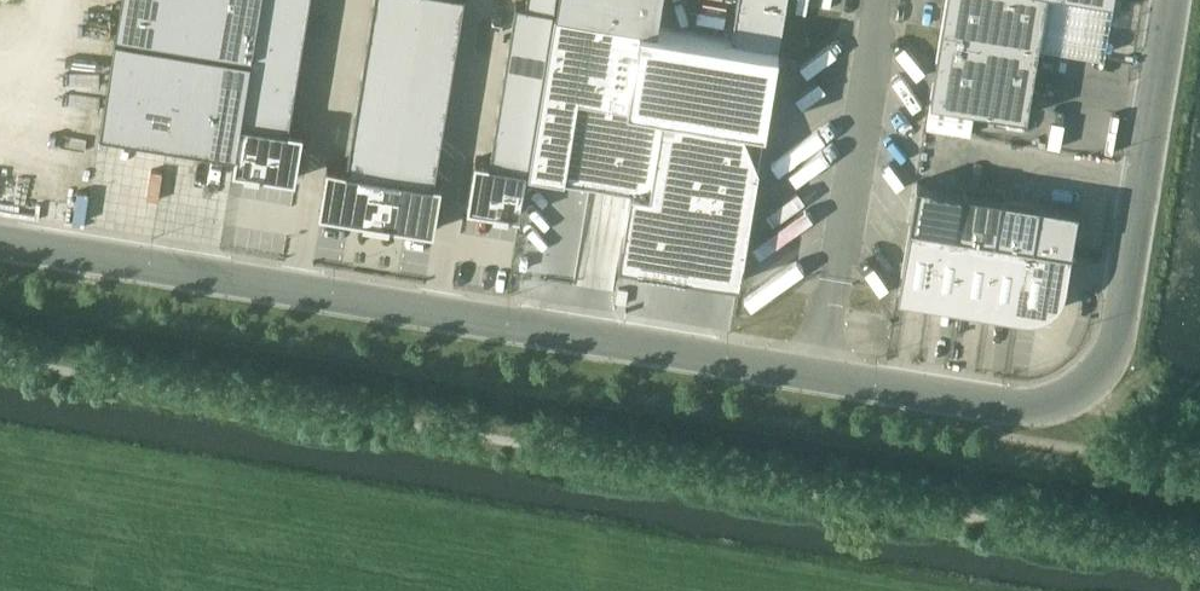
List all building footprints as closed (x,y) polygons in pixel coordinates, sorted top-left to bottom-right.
[(117,31),(151,36),(157,0),(122,0),(117,31)] [(151,36),(185,42),(192,0),(157,0),(151,36)] [(185,42),(219,47),(227,0),(192,0),(185,42)] [(219,47),(254,53),(254,52),(261,8),(262,0),(227,0),(219,47)] [(261,8),(308,15),(311,0),(262,0),(261,8)] [(371,17),(419,25),(423,0),(374,0),(371,17)] [(419,25),(460,32),(465,0),(423,0),(419,25)] [(525,4),(555,9),(556,0),(526,0),(525,4)] [(556,10),(658,26),(663,0),(558,0),(556,10)] [(731,38),(779,46),(787,0),(738,0),(731,38)] [(1046,0),(947,0),(942,30),(1038,46),(1046,0)] [(516,3),(513,23),(552,29),(555,9),(525,4),(516,3)] [(261,8),(254,52),(301,60),(308,15),(261,8)] [(555,10),(529,171),(631,188),(619,261),(741,281),(779,47),(555,10)] [(371,17),(365,55),(413,62),(419,25),(371,17)] [(513,23),(510,42),(548,49),(552,29),(513,23)] [(419,25),(413,62),(454,69),(460,32),(419,25)] [(1027,115),(1038,46),(942,30),(930,99),(1027,115)] [(116,35),(101,131),(135,136),(150,41),(116,35)] [(150,41),(135,136),(168,142),(184,46),(150,41)] [(510,42),(507,62),(545,68),(548,49),(510,42)] [(184,46),(168,142),(202,148),(218,52),(184,46)] [(218,52),(202,148),(236,153),(252,58),(218,52)] [(254,53),(250,75),(297,82),(301,60),(254,52),(254,53)] [(365,55),(359,92),(407,100),(413,62),(365,55)] [(413,62),(407,100),(448,106),(454,69),(413,62)] [(507,62),(503,82),(542,88),(545,68),(507,62)] [(250,75),(243,120),(290,127),(297,82),(250,75)] [(503,82),(500,101),(539,107),(542,88),(503,82)] [(359,92),(353,129),(401,137),(407,100),(359,92)] [(407,100),(401,137),(441,144),(448,106),(407,100)] [(500,101),(497,121),(536,128),(536,127),(539,107),(500,101)] [(237,154),(235,167),(297,178),(305,130),(290,127),(243,120),(237,154)] [(497,121),(491,160),(529,167),(536,128),(497,121)] [(353,129),(347,166),(395,174),(401,137),(353,129)] [(401,137),(395,174),(435,181),(441,144),(401,137)] [(477,158),(469,206),(521,214),(529,167),(491,160),(477,158)] [(328,163),(321,211),(366,218),(365,220),(390,224),(390,222),(435,230),(443,182),(435,181),(395,174),(347,166),(328,163)] [(942,230),(951,232),(959,187),(918,180),(911,225),(942,230)] [(999,194),(959,187),(951,232),(973,235),(991,238),(999,194)] [(1032,245),(1039,200),(999,194),(991,238),(1003,240),(1032,245)] [(1072,252),(1080,207),(1039,200),(1032,245),(1034,246),(1072,252)] [(899,295),(930,300),(942,230),(911,225),(899,295)] [(961,306),(973,235),(951,232),(942,230),(930,300),(961,306)] [(992,311),(1003,240),(991,238),(973,235),(961,306),(992,311)] [(1023,316),(1034,246),(1032,245),(1003,240),(992,311),(1023,316)] [(1034,246),(1023,316),(1028,317),(1033,316),(1039,315),(1042,314),(1046,312),(1051,310),(1055,306),(1059,302),(1061,299),(1063,296),(1065,292),(1066,288),(1067,284),(1072,252),(1034,246)]
